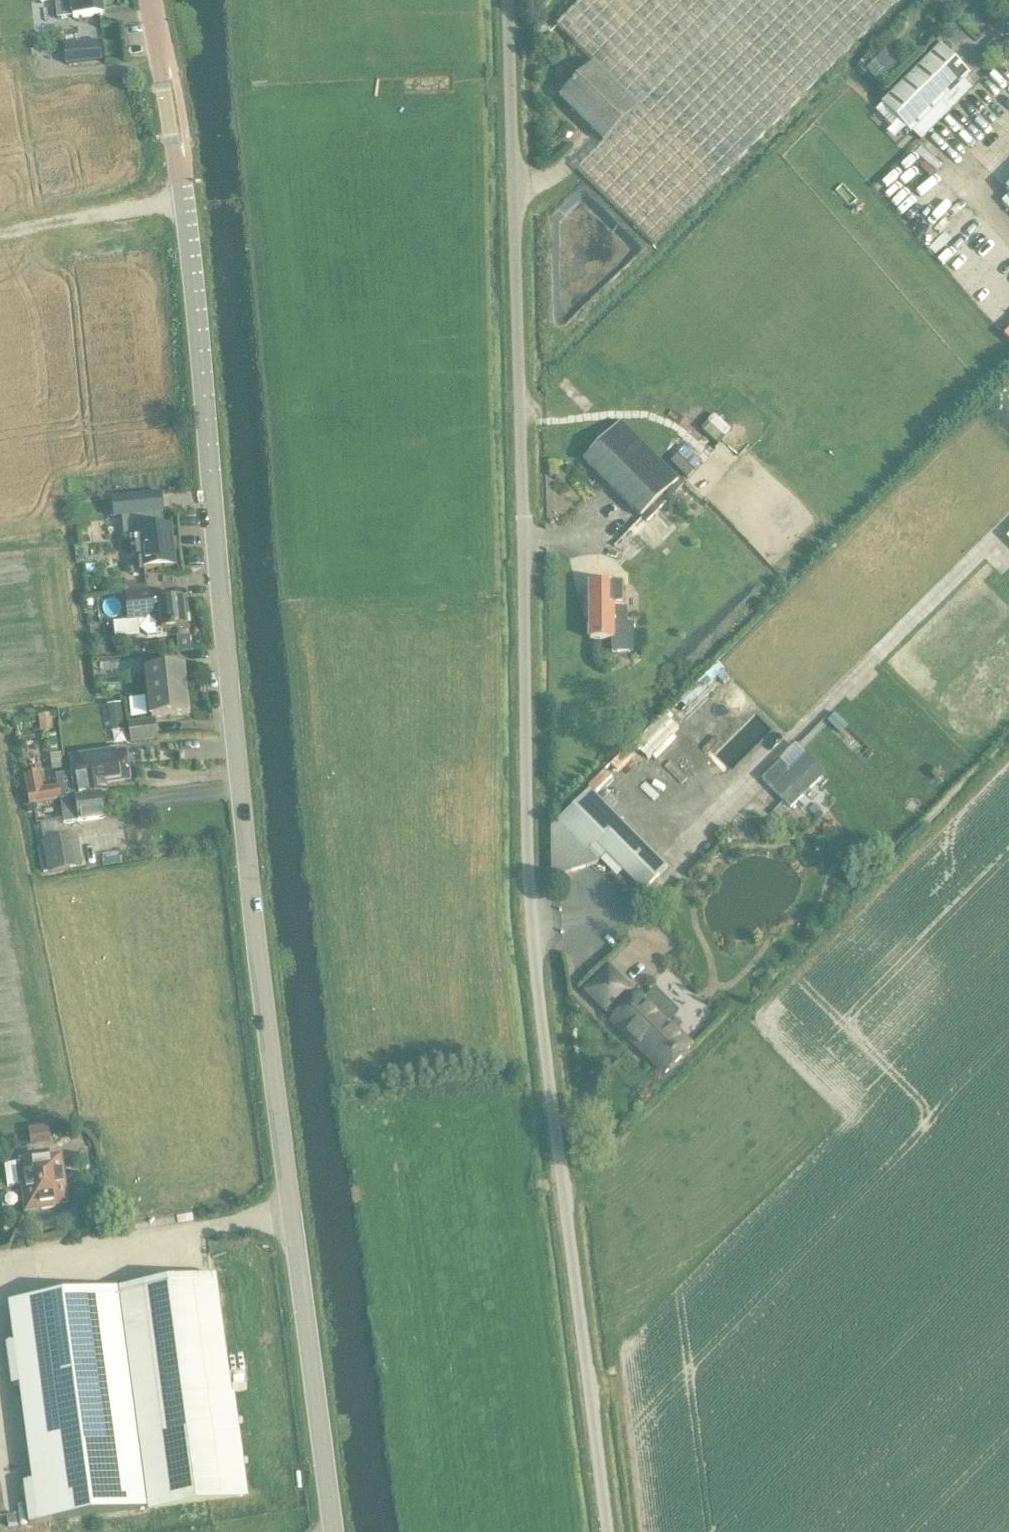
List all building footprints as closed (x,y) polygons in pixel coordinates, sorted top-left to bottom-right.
[(57,19),(60,19),(102,14),(101,0),(55,0),(57,19)] [(100,42),(63,46),(65,66),(102,61),(100,42)] [(910,134),(969,75),(940,46),(881,105),(910,134)] [(609,248),(594,232),(563,263),(584,284),(614,254),(623,263),(631,255),(617,241),(616,240),(609,248)] [(620,424),(583,461),(609,487),(640,518),(641,519),(641,518),(646,523),(658,511),(659,510),(678,492),(683,486),(679,482),(620,424)] [(133,494),(136,520),(153,518),(152,509),(157,508),(156,498),(163,497),(163,491),(133,494)] [(139,571),(144,570),(175,567),(171,529),(140,533),(140,539),(134,540),(130,544),(131,552),(136,556),(138,556),(139,571)] [(633,653),(633,639),(633,625),(627,625),(627,606),(623,606),(623,585),(590,585),(590,640),(612,640),(612,654),(633,653)] [(187,628),(184,601),(154,604),(153,593),(125,596),(128,622),(138,621),(139,630),(148,637),(162,636),(162,631),(187,628)] [(190,636),(178,637),(179,651),(192,650),(190,636)] [(146,671),(152,719),(189,715),(183,667),(146,671)] [(123,720),(110,722),(112,734),(125,732),(123,720)] [(157,740),(155,721),(129,724),(131,744),(157,740)] [(103,751),(69,757),(70,760),(72,774),(90,771),(104,769),(104,767),(128,763),(125,748),(103,751)] [(780,763),(762,781),(791,810),(825,776),(806,756),(789,772),(780,763)] [(40,773),(24,776),(30,806),(60,801),(102,794),(108,793),(106,785),(130,781),(128,763),(104,767),(104,769),(90,771),(72,774),(57,777),(59,787),(43,789),(40,773)] [(590,791),(551,830),(552,879),(557,877),(596,865),(605,856),(643,893),(667,868),(590,791)] [(102,794),(60,801),(64,825),(106,818),(102,795),(102,794)] [(66,840),(44,845),(45,849),(49,871),(49,872),(81,866),(75,839),(66,840)] [(557,877),(557,886),(566,886),(566,877),(557,877)] [(607,973),(588,992),(615,1019),(612,1022),(665,1074),(692,1046),(669,1024),(679,1014),(655,989),(644,1000),(640,996),(635,1001),(607,973)] [(50,1127),(29,1130),(31,1147),(52,1145),(50,1127)] [(22,1164),(4,1167),(7,1188),(23,1186),(23,1190),(26,1211),(53,1208),(53,1206),(67,1204),(60,1157),(21,1162),(22,1164)] [(119,1290),(148,1510),(247,1498),(216,1277),(119,1290)] [(53,1523),(148,1510),(124,1330),(45,1340),(29,1343),(53,1523)]
